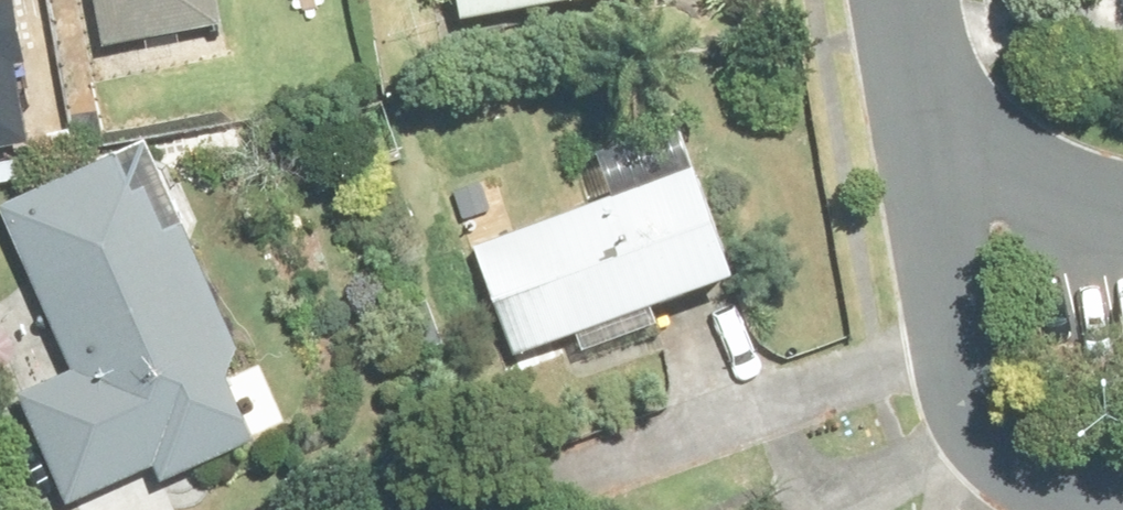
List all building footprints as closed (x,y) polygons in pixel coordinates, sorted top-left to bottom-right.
[(30,134),(14,58),(28,55),(18,6),(4,9),(2,0),(0,0),(0,140),(30,134)] [(101,48),(210,30),(205,0),(93,0),(101,48)] [(465,16),(579,0),(463,0),(465,16)] [(164,481),(258,443),(227,366),(242,360),(157,146),(5,207),(71,375),(29,392),(73,503),(159,469),(164,481)] [(649,309),(736,276),(697,170),(481,251),(521,357),(605,325),(611,341),(655,325),(649,309)]
